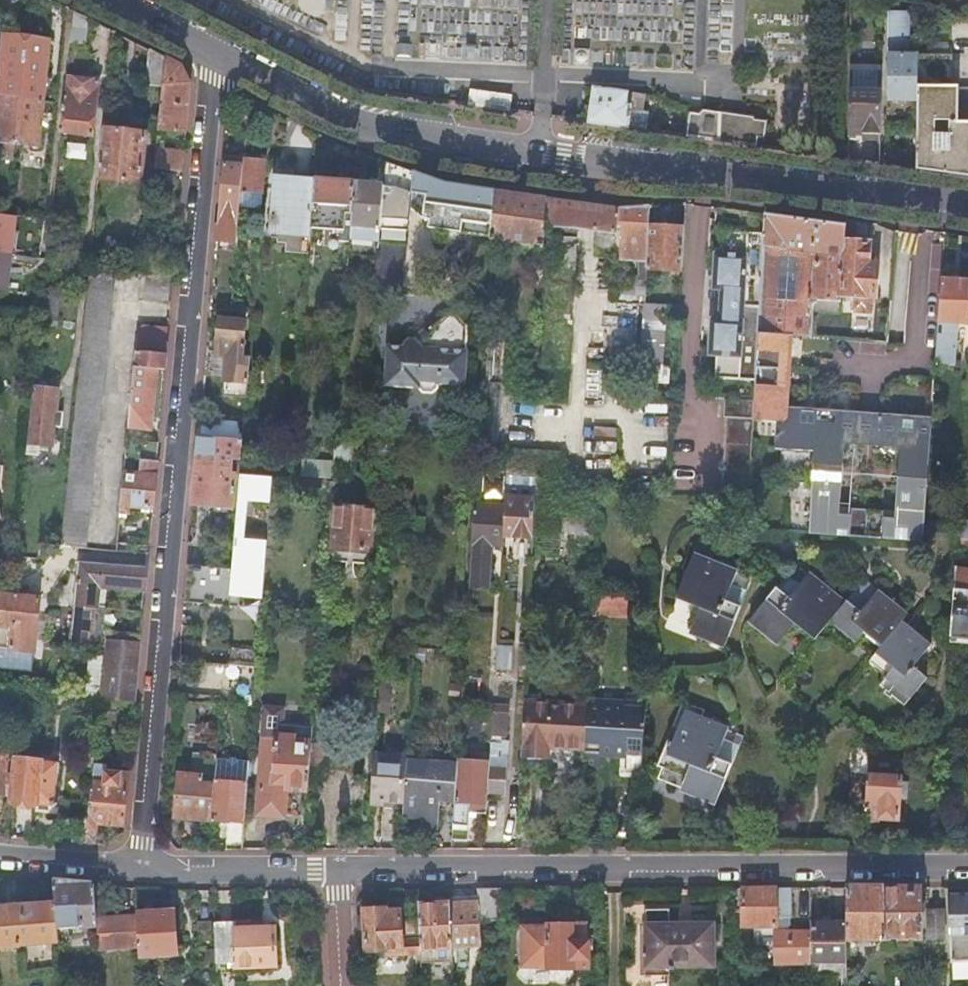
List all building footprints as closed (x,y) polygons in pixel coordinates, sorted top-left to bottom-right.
[(56,0),(55,0),(53,15),(66,17),(68,6),(56,0)] [(73,8),(68,62),(75,68),(91,55),(83,43),(87,16),(73,8)] [(918,98),(918,53),(907,53),(908,13),(888,13),(887,98),(918,98)] [(0,69),(0,94),(21,97),(27,36),(4,33),(0,69)] [(50,38),(27,36),(21,97),(44,99),(46,84),(50,38)] [(166,55),(147,46),(144,86),(163,88),(166,55)] [(917,167),(967,174),(967,121),(958,121),(958,85),(951,84),(951,53),(918,52),(918,53),(918,98),(918,102),(917,167)] [(166,55),(163,88),(159,129),(186,132),(190,82),(181,63),(166,55)] [(64,101),(61,129),(94,132),(99,78),(66,75),(64,101)] [(46,84),(44,99),(58,101),(60,86),(46,84)] [(593,87),(589,121),(660,131),(660,123),(647,121),(649,111),(631,109),(631,104),(636,105),(637,99),(644,100),(645,95),(628,93),(627,91),(593,87)] [(474,89),(471,104),(507,109),(509,94),(474,89)] [(881,90),(849,90),(848,133),(880,133),(881,90)] [(0,94),(0,139),(15,141),(16,141),(21,97),(0,94)] [(21,97),(16,141),(40,144),(44,99),(21,97)] [(687,135),(720,139),(721,111),(705,110),(701,114),(690,113),(687,135)] [(721,111),(720,139),(759,145),(759,136),(767,137),(768,119),(758,118),(758,116),(721,111)] [(104,128),(99,176),(142,181),(146,131),(104,128)] [(0,139),(0,156),(12,157),(15,141),(0,139)] [(157,148),(155,167),(182,170),(184,150),(157,148)] [(263,190),(267,155),(246,153),(242,188),(247,189),(246,205),(262,206),(263,190)] [(223,156),(216,231),(226,232),(229,227),(230,215),(238,216),(243,157),(223,156)] [(414,171),(385,160),(383,183),(379,239),(376,279),(402,282),(406,227),(390,225),(391,219),(399,220),(405,215),(406,201),(411,202),(414,171)] [(421,173),(414,171),(411,202),(411,206),(419,207),(426,207),(426,216),(430,217),(429,225),(491,234),(494,189),(444,181),(421,173)] [(270,230),(310,233),(311,226),(315,178),(274,175),(270,230)] [(320,178),(315,178),(311,226),(345,228),(346,212),(352,213),(354,181),(347,180),(320,178)] [(362,181),(354,181),(352,213),(350,237),(379,239),(383,183),(362,181)] [(494,189),(491,234),(491,237),(549,246),(551,225),(550,225),(550,224),(552,197),(545,196),(523,193),(494,189)] [(615,207),(552,197),(550,224),(577,227),(593,229),(590,255),(612,258),(614,232),(615,207)] [(648,205),(615,207),(614,232),(621,232),(619,258),(640,259),(640,270),(645,270),(645,267),(647,225),(648,205)] [(687,205),(654,205),(654,220),(686,221),(687,205)] [(0,212),(0,251),(11,252),(15,214),(7,213),(0,212)] [(798,217),(764,212),(763,232),(762,243),(815,250),(811,309),(839,311),(840,299),(846,224),(832,222),(819,220),(798,217)] [(873,223),(846,219),(846,224),(840,299),(846,300),(846,295),(853,295),(852,310),(870,311),(871,297),(875,297),(877,263),(868,263),(870,241),(871,241),(873,223)] [(577,227),(550,224),(550,225),(551,225),(549,246),(543,363),(569,365),(577,227)] [(683,227),(647,225),(645,267),(681,270),(683,227)] [(348,246),(349,231),(318,229),(318,244),(348,246)] [(762,243),(763,232),(723,230),(722,254),(714,254),(711,290),(719,291),(718,320),(710,319),(708,356),(716,357),(715,377),(755,379),(757,333),(762,243)] [(815,250),(762,243),(757,333),(788,335),(789,335),(810,337),(811,309),(815,250)] [(0,251),(0,288),(7,289),(11,252),(0,251)] [(89,270),(62,544),(86,546),(112,301),(114,301),(117,274),(89,270)] [(173,274),(150,273),(147,298),(170,300),(173,274)] [(967,324),(967,279),(941,277),(936,342),(934,362),(946,363),(956,364),(959,323),(967,324)] [(230,308),(253,310),(254,296),(231,294),(230,308)] [(665,304),(643,303),(640,378),(660,380),(665,304)] [(245,396),(249,356),(241,356),(243,320),(219,318),(215,353),(225,354),(221,394),(245,396)] [(166,352),(168,328),(144,325),(141,350),(166,352)] [(757,333),(755,379),(753,399),(752,415),(779,417),(776,446),(815,449),(809,532),(835,534),(838,504),(842,442),(845,411),(782,406),(788,335),(757,333)] [(488,338),(485,372),(500,373),(502,339),(488,338)] [(470,389),(471,343),(388,340),(386,386),(470,389)] [(164,369),(166,352),(141,350),(137,350),(135,366),(157,368),(164,369)] [(157,368),(135,366),(129,426),(151,428),(157,368)] [(59,388),(35,385),(29,442),(54,445),(56,424),(63,425),(64,410),(57,409),(59,388)] [(752,415),(753,399),(723,397),(721,415),(726,416),(722,494),(748,496),(752,415)] [(845,411),(842,442),(899,446),(894,509),(892,538),(921,540),(930,417),(845,411)] [(200,417),(198,435),(241,438),(243,421),(200,417)] [(198,435),(192,503),(230,506),(233,474),(228,474),(230,456),(240,457),(241,438),(198,435)] [(156,460),(158,442),(128,439),(126,457),(141,459),(156,460)] [(332,465),(332,468),(358,470),(360,453),(349,451),(349,445),(334,444),(332,465)] [(508,448),(507,455),(506,474),(518,475),(529,476),(536,476),(537,450),(508,448)] [(125,471),(121,511),(129,512),(130,504),(152,506),(156,460),(141,459),(140,472),(125,471)] [(332,465),(302,463),(301,478),(331,480),(332,468),(332,465)] [(187,562),(183,601),(213,604),(215,593),(260,597),(270,475),(238,473),(230,566),(187,562)] [(506,474),(504,511),(503,531),(511,532),(512,535),(532,535),(535,495),(517,494),(518,475),(506,474)] [(334,504),(331,547),(370,550),(373,507),(334,504)] [(838,504),(835,534),(892,538),(894,509),(838,504)] [(472,508),(470,541),(474,541),(471,584),(487,586),(490,546),(502,547),(503,531),(504,511),(472,508)] [(957,524),(956,536),(967,537),(967,519),(958,518),(957,524)] [(956,536),(955,549),(967,549),(967,537),(956,536)] [(528,562),(529,540),(505,539),(505,562),(528,562)] [(117,540),(116,549),(148,552),(149,543),(117,540)] [(106,646),(101,697),(134,700),(140,633),(104,630),(108,585),(144,588),(146,566),(79,559),(71,643),(106,646)] [(724,602),(729,587),(733,573),(723,569),(722,572),(714,569),(715,566),(706,562),(704,566),(689,560),(675,601),(694,609),(686,633),(695,636),(693,640),(705,644),(707,640),(721,646),(735,606),(724,602)] [(954,567),(949,634),(966,636),(967,634),(967,574),(960,574),(960,567),(954,567)] [(780,595),(770,588),(745,621),(773,642),(789,621),(808,636),(824,616),(854,640),(859,633),(873,645),(869,651),(889,667),(876,685),(901,704),(921,676),(908,665),(928,639),(923,636),(921,639),(915,634),(917,631),(907,624),(905,626),(893,616),(897,611),(884,601),(886,599),(877,592),(876,595),(868,589),(870,586),(864,582),(860,586),(846,604),(834,595),(831,599),(820,590),(821,588),(812,580),(810,582),(804,578),(806,576),(799,571),(789,583),(780,595)] [(780,576),(770,588),(780,595),(789,583),(780,576)] [(846,604),(860,586),(848,577),(834,595),(846,604)] [(741,592),(729,587),(724,602),(735,606),(741,592)] [(0,593),(0,645),(35,649),(40,597),(0,593)] [(592,593),(591,610),(591,615),(626,617),(628,596),(592,593)] [(515,670),(516,645),(498,644),(497,669),(515,670)] [(378,672),(376,698),(389,699),(391,680),(384,679),(385,672),(378,672)] [(586,701),(585,709),(583,754),(582,765),(599,766),(600,751),(620,752),(619,773),(640,775),(645,689),(623,688),(623,703),(586,701)] [(219,702),(201,701),(199,729),(217,730),(219,702)] [(492,705),(491,720),(507,721),(508,705),(492,705)] [(522,706),(519,762),(546,763),(547,752),(583,754),(585,709),(522,706)] [(697,723),(681,717),(665,760),(688,768),(680,790),(687,793),(686,796),(696,799),(697,796),(716,803),(729,766),(713,760),(719,742),(723,729),(715,726),(714,728),(706,725),(707,723),(698,720),(697,723)] [(286,784),(307,786),(308,771),(311,742),(293,740),(293,735),(277,734),(277,727),(263,726),(255,814),(283,816),(286,784)] [(490,741),(489,754),(487,791),(502,792),(503,768),(505,768),(507,740),(501,739),(501,742),(490,741)] [(323,743),(311,742),(308,771),(321,772),(323,743)] [(735,747),(719,742),(713,760),(729,766),(735,747)] [(407,748),(373,746),(370,794),(369,797),(383,798),(384,795),(404,796),(406,771),(407,748)] [(12,794),(14,773),(8,773),(10,753),(0,752),(0,795),(6,796),(6,793),(12,794)] [(225,755),(215,754),(214,776),(210,818),(225,819),(223,848),(232,848),(241,848),(248,757),(239,756),(235,752),(228,752),(225,755)] [(474,759),(456,758),(453,802),(451,837),(466,838),(468,801),(486,802),(487,791),(489,754),(475,753),(474,759)] [(59,760),(16,756),(14,773),(12,794),(11,801),(54,805),(59,760)] [(423,771),(406,771),(404,796),(403,803),(403,817),(415,818),(415,827),(432,828),(434,801),(453,802),(456,758),(424,756),(423,771)] [(107,764),(93,762),(84,843),(95,844),(97,822),(123,825),(128,772),(107,770),(107,764)] [(175,815),(210,818),(214,776),(201,775),(201,774),(179,772),(175,815)] [(866,774),(864,816),(898,818),(899,798),(900,781),(900,780),(900,776),(866,774)] [(908,780),(900,780),(900,781),(899,798),(907,799),(908,780)] [(93,883),(54,880),(56,902),(58,929),(96,927),(96,918),(93,883)] [(921,885),(846,886),(846,923),(846,936),(921,936),(921,885)] [(791,916),(790,886),(742,886),(742,889),(737,889),(737,903),(742,903),(743,924),(757,924),(757,935),(775,936),(775,961),(810,963),(810,931),(791,931),(791,916)] [(499,887),(478,887),(479,901),(479,919),(500,919),(499,887)] [(948,891),(950,960),(967,960),(967,892),(961,892),(961,891),(948,891)] [(419,940),(419,946),(450,946),(449,901),(418,902),(419,920),(419,940)] [(449,901),(450,946),(480,945),(479,919),(479,901),(449,901)] [(56,902),(19,905),(22,943),(59,941),(58,929),(56,902)] [(0,906),(0,947),(22,945),(22,943),(19,905),(0,906)] [(363,909),(358,909),(359,927),(365,927),(366,948),(402,948),(402,940),(419,940),(419,920),(399,921),(399,910),(384,911),(384,906),(363,907),(363,909)] [(646,956),(644,956),(644,973),(671,973),(671,965),(714,964),(713,922),(669,922),(669,907),(646,908),(646,956)] [(942,908),(926,908),(926,936),(942,936),(942,908)] [(138,944),(138,954),(175,952),(173,910),(135,912),(136,915),(138,944)] [(136,915),(96,918),(96,927),(98,946),(138,944),(136,915)] [(213,924),(214,968),(274,965),(273,929),(250,929),(249,921),(233,921),(233,923),(213,924)] [(810,931),(810,963),(846,964),(846,936),(846,923),(811,921),(810,931)] [(583,923),(547,922),(547,925),(522,925),(522,949),(522,962),(516,961),(516,973),(519,976),(524,980),(529,980),(564,981),(570,974),(571,973),(571,965),(574,965),(587,965),(587,939),(583,939),(583,923)] [(846,964),(810,963),(809,977),(846,979),(846,964)]
